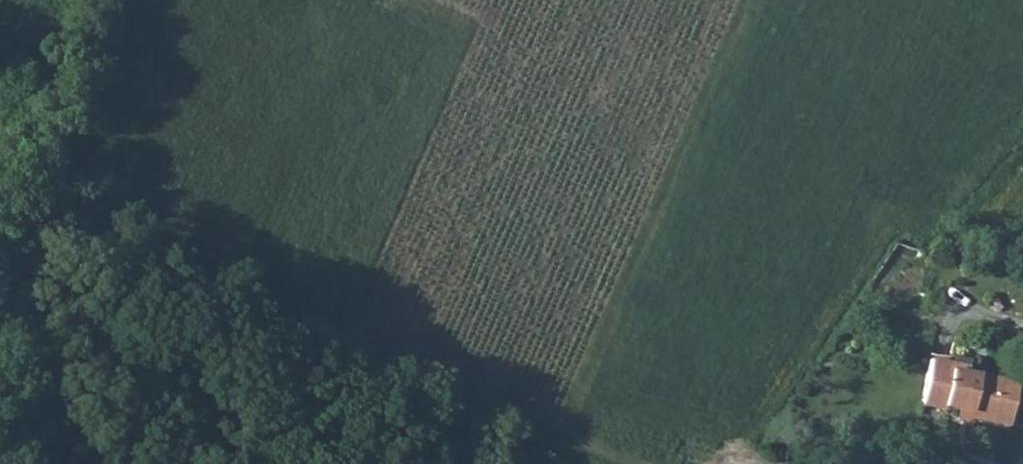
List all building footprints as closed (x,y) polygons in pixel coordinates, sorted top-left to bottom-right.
[(1010,426),(1019,385),(963,374),(949,372),(950,365),(927,361),(919,404),(943,410),(944,406),(970,411),(968,418),(1010,426)]
